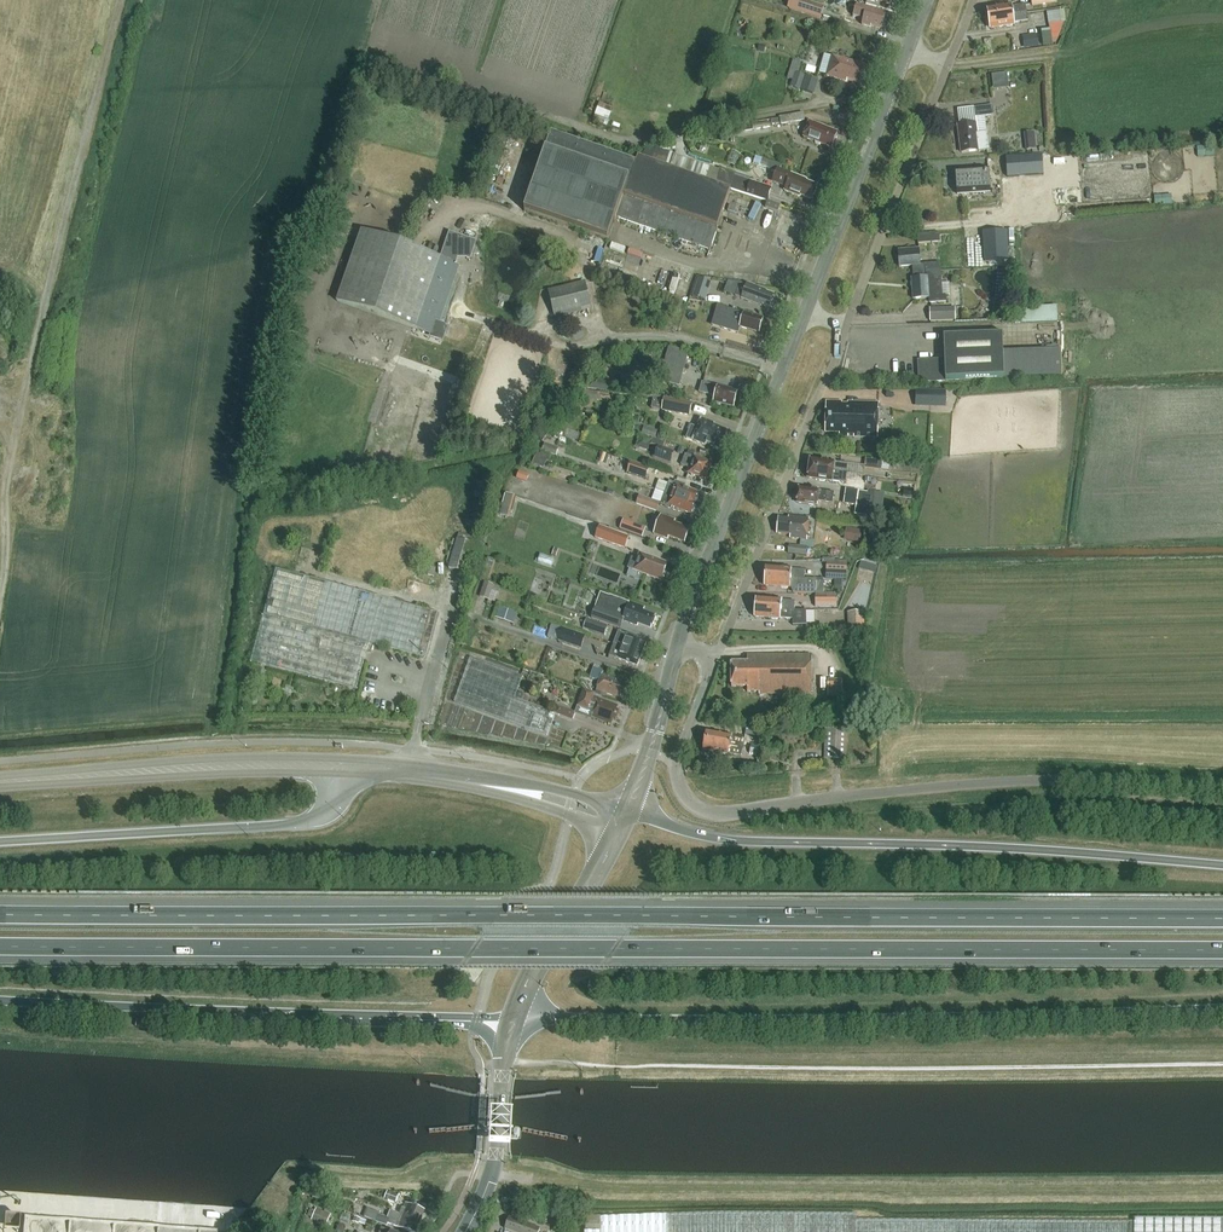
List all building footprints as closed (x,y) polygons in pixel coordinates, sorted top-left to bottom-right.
[(824,8),(806,2),(806,0),(791,0),(788,10),(821,19),(824,8)] [(989,19),(1027,13),(1026,4),(1012,7),(1012,5),(987,9),(989,19)] [(856,5),(856,6),(853,16),(864,19),(862,25),(871,28),(871,26),(881,29),(886,14),(856,5)] [(1047,12),(1052,43),(1056,43),(1065,20),(1061,20),(1060,10),(1047,12)] [(1027,13),(989,19),(990,28),(1015,25),(1015,23),(1028,21),(1027,13)] [(1039,47),(1038,36),(1031,36),(1032,48),(1039,47)] [(848,80),(859,83),(864,66),(833,57),(827,77),(847,82),(848,80)] [(796,73),(794,78),(791,87),(813,95),(818,80),(796,73)] [(1007,74),(992,76),(993,84),(1008,83),(1007,74)] [(613,108),(600,102),(595,115),(593,120),(607,126),(609,121),(608,120),(613,108)] [(988,140),(985,116),(994,115),(992,106),(973,108),(975,124),(958,126),(962,153),(979,151),(979,152),(989,150),(988,140)] [(803,113),(752,122),(753,129),(771,126),(771,124),(781,122),(781,125),(805,121),(803,113)] [(752,122),(743,123),(744,132),(754,131),(753,129),(752,122)] [(803,138),(832,149),(838,133),(809,122),(803,138)] [(551,135),(525,211),(608,241),(616,217),(710,250),(718,229),(717,229),(730,192),(639,160),(637,164),(551,135)] [(1042,156),(1006,159),(1007,179),(1043,176),(1042,156)] [(707,179),(711,168),(679,157),(675,168),(707,179)] [(754,163),(778,171),(780,165),(756,157),(754,163)] [(721,168),(716,183),(768,202),(773,190),(751,182),(752,179),(721,168)] [(991,192),(989,169),(956,171),(957,195),(991,192)] [(779,170),(778,171),(776,178),(788,183),(785,191),(800,197),(801,196),(812,200),(818,187),(806,182),(806,181),(779,170)] [(1157,195),(1157,204),(1174,203),(1173,194),(1157,195)] [(760,217),(761,212),(749,208),(752,200),(735,195),(731,208),(760,217)] [(768,202),(765,208),(778,212),(780,206),(768,202)] [(983,232),(985,261),(1009,260),(1007,231),(983,232)] [(445,324),(440,322),(459,266),(456,265),(458,259),(467,258),(471,260),(477,242),(450,232),(440,259),(362,232),(337,302),(430,334),(429,337),(443,342),(448,328),(445,324)] [(940,242),(939,234),(918,236),(918,244),(940,242)] [(615,257),(626,260),(628,254),(644,258),(645,252),(617,246),(615,257)] [(926,265),(925,265),(920,265),(919,250),(898,251),(899,267),(912,266),(913,272),(926,271),(926,265)] [(942,296),(940,270),(926,271),(913,272),(913,278),(912,279),(913,300),(929,298),(930,303),(946,302),(946,296),(942,296)] [(699,278),(692,296),(704,301),(711,282),(699,278)] [(728,281),(724,292),(736,296),(752,302),(752,303),(761,306),(762,305),(769,307),(773,296),(765,293),(766,291),(757,288),(747,285),(747,286),(740,283),(728,281)] [(585,284),(576,286),(550,292),(556,316),(582,310),(582,306),(590,304),(585,284)] [(718,305),(713,324),(739,332),(740,327),(759,333),(763,319),(744,313),(744,314),(728,309),(728,308),(718,305)] [(1008,307),(994,306),(993,315),(1006,317),(1008,307)] [(1058,322),(1058,306),(1021,307),(1021,309),(1022,323),(1058,322)] [(956,321),(956,307),(930,308),(930,321),(956,321)] [(943,337),(945,365),(933,366),(932,359),(918,360),(918,381),(945,380),(1024,377),(1023,357),(1003,358),(1002,334),(943,337)] [(662,382),(678,386),(685,360),(669,355),(665,369),(662,382)] [(657,367),(653,379),(661,381),(662,382),(665,369),(657,367)] [(580,369),(578,389),(587,390),(588,387),(615,391),(616,382),(589,377),(590,370),(580,369)] [(714,402),(734,408),(738,392),(718,386),(718,387),(703,382),(700,392),(715,396),(714,402)] [(579,390),(578,398),(597,400),(598,392),(579,390)] [(918,405),(946,404),(947,404),(946,390),(917,390),(918,405)] [(654,396),(652,409),(689,416),(692,403),(673,400),(654,396)] [(842,405),(842,402),(826,402),(825,433),(839,433),(839,437),(877,438),(879,403),(848,402),(848,405),(842,405)] [(691,427),(687,439),(706,446),(706,445),(720,450),(728,432),(714,426),(714,425),(701,420),(698,429),(691,427)] [(644,427),(641,434),(655,438),(658,431),(644,427)] [(659,446),(663,448),(665,443),(654,439),(652,444),(659,446)] [(542,451),(556,456),(559,448),(545,443),(542,451)] [(671,463),(675,452),(659,446),(655,458),(671,463)] [(681,465),(690,468),(688,473),(706,480),(712,464),(694,457),(696,453),(689,450),(687,455),(686,454),(681,465)] [(538,452),(532,463),(544,468),(549,458),(538,452)] [(866,458),(865,468),(881,470),(882,460),(866,458)] [(809,469),(847,474),(848,464),(835,463),(835,462),(810,459),(809,469)] [(649,468),(631,461),(627,473),(645,479),(649,468)] [(847,474),(809,469),(808,478),(832,481),(846,483),(847,474)] [(519,472),(516,479),(527,483),(529,476),(519,472)] [(665,493),(695,504),(698,494),(684,488),(685,486),(676,483),(675,484),(669,482),(665,493)] [(818,502),(832,504),(834,493),(799,488),(797,503),(817,506),(818,502)] [(905,489),(903,496),(913,498),(914,490),(905,489)] [(847,490),(845,504),(856,506),(855,514),(871,517),(872,510),(883,511),(885,492),(874,491),(874,492),(863,490),(863,492),(847,490)] [(511,516),(518,495),(509,492),(502,513),(511,516)] [(695,504),(665,493),(661,504),(667,507),(667,508),(676,511),(677,509),(691,514),(695,504)] [(640,496),(637,504),(656,511),(659,503),(640,496)] [(669,537),(684,543),(690,530),(675,524),(676,521),(661,515),(654,534),(668,539),(669,537)] [(814,541),(807,540),(810,519),(789,517),(788,519),(779,518),(777,534),(790,535),(790,538),(801,539),(800,546),(789,545),(789,554),(806,556),(807,547),(814,547),(814,541)] [(624,519),(620,529),(643,537),(646,528),(624,519)] [(600,526),(596,537),(618,545),(625,548),(629,536),(600,526)] [(849,529),(847,542),(860,544),(862,531),(849,529)] [(466,573),(476,537),(459,532),(448,568),(466,573)] [(628,569),(633,571),(661,581),(662,577),(664,577),(665,573),(664,572),(667,564),(640,554),(638,559),(632,557),(628,569)] [(496,560),(488,557),(482,574),(490,577),(496,560)] [(826,570),(846,571),(846,563),(827,562),(826,570)] [(861,562),(859,569),(865,571),(868,564),(861,562)] [(766,576),(804,579),(805,571),(791,569),(792,569),(766,567),(766,576)] [(357,690),(370,643),(425,658),(437,613),(277,570),(252,662),(357,690)] [(846,571),(826,570),(826,578),(845,579),(846,571)] [(804,579),(766,576),(765,586),(780,587),(782,589),(786,589),(788,588),(790,588),(790,587),(795,587),(795,594),(815,594),(817,580),(804,579)] [(835,580),(834,594),(837,594),(843,594),(843,580),(835,580)] [(487,600),(493,585),(485,582),(480,597),(487,600)] [(601,593),(592,618),(620,629),(621,628),(608,623),(612,613),(623,617),(622,621),(638,627),(639,625),(652,630),(656,617),(644,612),(645,608),(629,602),(629,603),(610,596),(610,597),(601,593)] [(834,594),(815,594),(815,607),(837,607),(837,594),(834,594)] [(757,598),(756,608),(794,611),(795,602),(782,601),(782,600),(780,600),(778,599),(774,598),(772,599),(757,598)] [(518,614),(500,608),(496,618),(514,624),(518,614)] [(794,611),(756,608),(755,617),(780,619),(780,618),(793,619),(793,626),(806,625),(806,610),(794,611)] [(821,622),(820,608),(809,609),(809,623),(821,622)] [(864,612),(849,613),(850,632),(864,632),(864,612)] [(583,628),(605,635),(608,626),(587,618),(583,628)] [(557,641),(581,649),(585,636),(562,628),(557,641)] [(620,646),(642,655),(647,643),(618,632),(614,644),(620,646)] [(620,646),(618,651),(611,648),(608,656),(637,667),(642,655),(620,646)] [(812,695),(811,655),(747,655),(747,663),(731,663),(732,688),(747,688),(747,692),(759,692),(759,695),(812,695)] [(549,736),(557,714),(557,713),(556,713),(516,698),(524,677),(471,658),(455,702),(549,736)] [(621,696),(626,697),(630,687),(626,685),(627,681),(603,673),(604,671),(593,668),(590,678),(600,681),(596,691),(620,699),(621,696)] [(831,696),(846,695),(844,677),(829,678),(831,696)] [(578,706),(579,707),(577,714),(592,719),(593,717),(611,724),(613,720),(616,721),(620,711),(617,710),(618,706),(599,699),(593,697),(594,694),(584,690),(578,706)] [(557,713),(557,714),(574,720),(577,713),(559,707),(556,713),(557,713)] [(746,735),(761,737),(762,729),(747,726),(746,735)] [(826,730),(824,759),(847,760),(848,731),(826,730)] [(732,737),(732,736),(707,731),(704,750),(729,755),(729,754),(742,757),(745,739),(732,737)] [(751,745),(750,753),(759,754),(760,747),(751,745)] [(338,1202),(340,1193),(324,1189),(322,1198),(338,1202)] [(396,1203),(399,1195),(388,1191),(385,1198),(396,1203)] [(400,1212),(399,1214),(420,1222),(425,1210),(406,1204),(404,1208),(402,1207),(401,1209),(399,1212),(400,1212)] [(327,1225),(331,1215),(316,1209),(312,1219),(327,1225)] [(399,1214),(390,1211),(387,1218),(378,1214),(375,1222),(387,1226),(388,1224),(410,1231),(417,1231),(420,1222),(399,1214)] [(1136,1219),(1136,1222),(856,1221),(856,1215),(601,1218),(600,1217),(586,1217),(586,1231),(585,1231),(1222,1231),(1222,1220),(1136,1219)] [(540,1229),(509,1218),(505,1229),(512,1231),(539,1231),(540,1229)]
